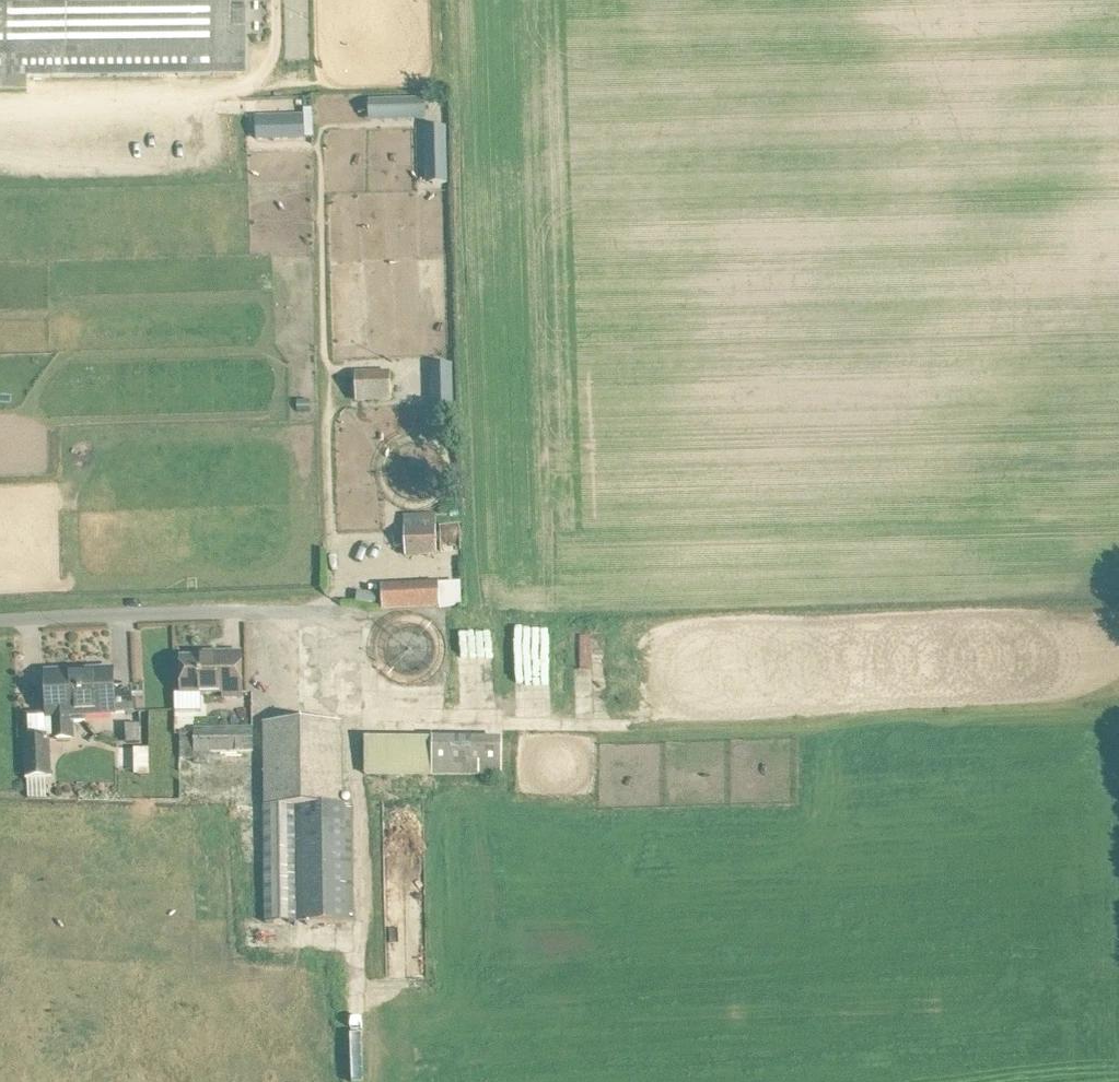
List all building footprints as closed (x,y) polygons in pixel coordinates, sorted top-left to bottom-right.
[(26,88),(26,77),(244,72),(242,0),(0,0),(0,88),(26,88)] [(370,99),(370,121),(426,120),(426,98),(370,99)] [(256,116),(257,141),(309,139),(308,113),(256,116)] [(447,127),(426,128),(427,184),(449,184),(447,127)] [(454,364),(432,365),(434,421),(455,421),(454,364)] [(358,400),(390,399),(390,374),(357,375),(358,400)] [(436,513),(404,515),(406,555),(410,555),(410,552),(437,551),(436,513)] [(384,608),(439,605),(438,591),(383,593),(384,608)] [(224,658),(181,658),(182,694),(242,693),(242,653),(224,653),(224,658)] [(47,672),(48,694),(49,716),(52,716),(52,723),(57,723),(57,738),(73,738),(72,721),(86,721),(86,716),(115,715),(113,670),(47,672)] [(520,714),(556,714),(556,687),(519,687),(520,714)] [(264,804),(264,826),(265,921),(352,921),(352,825),(352,804),(342,804),(340,722),(265,723),(266,804),(264,804)] [(141,724),(127,725),(128,742),(142,742),(141,724)] [(195,733),(181,733),(182,759),(196,759),(196,763),(211,763),(211,751),(253,751),(253,727),(195,728),(195,733)] [(48,775),(47,735),(27,736),(30,798),(47,797),(47,775),(48,775)] [(367,773),(440,775),(441,737),(368,736),(367,773)] [(446,736),(444,775),(512,777),(514,739),(446,736)] [(157,772),(157,748),(142,748),(142,772),(157,772)]
